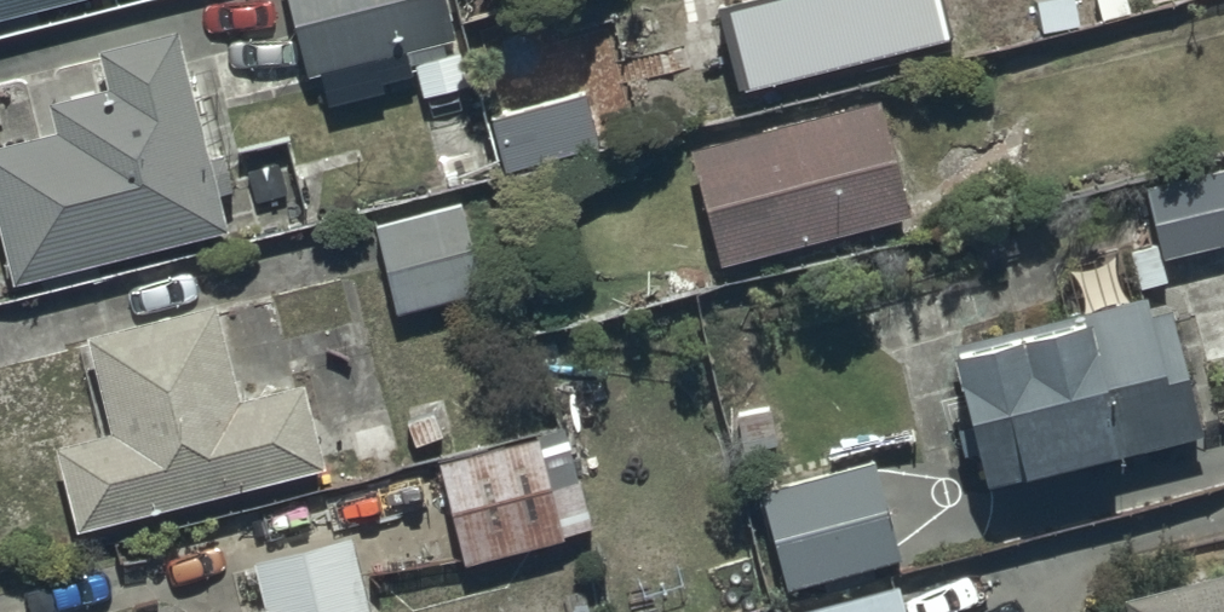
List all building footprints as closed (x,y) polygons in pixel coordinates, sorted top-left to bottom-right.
[(52,0),(0,0),(0,14),(52,0)] [(423,94),(429,115),(460,106),(454,86),(465,83),(442,0),(276,0),(296,77),(360,60),(366,85),(411,73),(417,96),(423,94)] [(453,12),(466,65),(563,43),(553,0),(505,0),(453,12)] [(724,7),(743,93),(916,55),(915,48),(954,39),(945,0),(754,0),(724,7)] [(2,283),(216,230),(208,197),(232,191),(223,157),(200,163),(168,32),(91,51),(99,85),(39,100),(46,128),(0,140),(0,275),(2,283)] [(477,115),(493,176),(589,150),(573,90),(477,115)] [(680,154),(709,266),(905,216),(876,104),(680,154)] [(1133,289),(1164,280),(1159,260),(1223,241),(1223,166),(1137,190),(1151,241),(1122,249),(1133,289)] [(369,223),(387,314),(485,295),(468,204),(369,223)] [(935,348),(968,486),(1193,434),(1165,314),(1143,319),(1139,301),(935,348)] [(317,467),(296,387),(230,403),(204,303),(73,337),(98,432),(45,446),(67,531),(317,467)] [(531,455),(527,439),(430,463),(455,564),(591,530),(570,445),(531,455)] [(761,545),(773,593),(895,560),(869,463),(732,499),(746,549),(761,545)] [(341,535),(241,560),(253,608),(235,611),(360,611),(341,535)] [(1117,611),(1223,611),(1223,570),(1113,597),(1117,611)] [(896,587),(794,611),(902,611),(896,587)]
